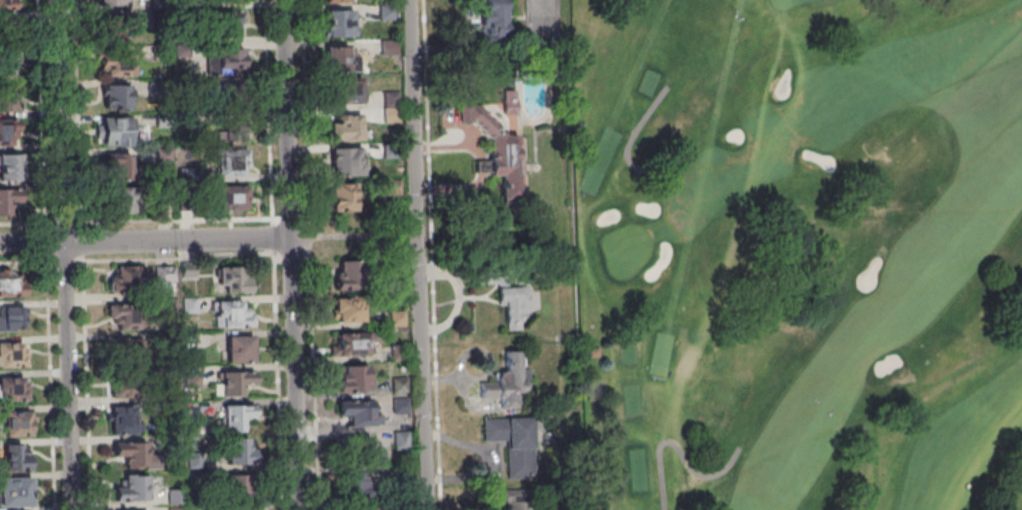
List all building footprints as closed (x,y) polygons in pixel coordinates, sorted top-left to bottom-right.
[(14,9),(14,0),(0,0),(0,9),(14,9)] [(507,32),(507,0),(480,0),(480,32),(507,32)] [(326,37),(354,37),(354,10),(326,10),(326,37)] [(240,37),(240,13),(217,13),(217,37),(240,37)] [(110,17),(110,42),(130,42),(130,17),(110,17)] [(360,47),(326,47),(326,71),(360,71),(360,47)] [(208,73),(244,73),(244,49),(217,49),(217,63),(208,63),(208,73)] [(101,57),(101,76),(132,76),(132,57),(101,57)] [(338,78),(338,90),(332,90),(332,103),(363,103),(363,78),(338,78)] [(104,85),(104,109),(129,109),(129,85),(104,85)] [(16,112),(18,88),(0,87),(0,111),(16,112)] [(521,133),(496,135),(495,118),(485,119),(484,104),(461,106),(461,122),(477,122),(477,136),(488,135),(490,161),(476,162),(477,171),(489,170),(489,177),(500,176),(501,199),(525,198),(521,133)] [(132,117),(102,117),(102,146),(132,146),(132,117)] [(332,140),(363,140),(363,117),(332,117),(332,140)] [(16,145),(16,120),(0,120),(0,145),(16,145)] [(225,151),(245,146),(240,126),(220,130),(225,151)] [(363,176),(363,148),(331,148),(331,176),(363,176)] [(19,180),(19,155),(0,155),(0,180),(19,180)] [(132,179),(132,155),(104,155),(104,179),(132,179)] [(220,177),(247,177),(247,157),(220,157),(220,177)] [(332,211),(356,211),(356,184),(332,184),(332,211)] [(247,210),(247,187),(218,187),(218,210),(247,210)] [(133,213),(133,188),(113,188),(113,213),(133,213)] [(11,192),(0,192),(0,215),(11,215),(11,192)] [(334,288),(362,288),(362,261),(334,261),(334,288)] [(140,267),(111,267),(112,293),(110,293),(112,354),(140,354),(138,297),(140,297),(140,267)] [(251,267),(219,267),(219,292),(251,292),(251,267)] [(29,296),(29,279),(0,278),(0,295),(29,296)] [(497,306),(505,306),(505,331),(521,330),(520,315),(535,315),(535,299),(530,299),(530,287),(497,287),(497,306)] [(364,322),(364,298),(335,298),(335,322),(364,322)] [(253,327),(253,309),(244,309),(244,301),(215,301),(215,327),(253,327)] [(25,306),(2,306),(2,330),(25,330),(25,306)] [(405,326),(405,311),(390,311),(390,326),(405,326)] [(338,333),(338,355),(376,355),(376,333),(338,333)] [(254,336),(227,336),(227,363),(254,363),(254,336)] [(0,343),(0,367),(27,367),(27,343),(0,343)] [(479,382),(480,399),(497,399),(497,407),(524,407),(522,351),(502,351),(503,371),(495,372),(496,382),(479,382)] [(338,391),(371,391),(371,366),(338,366),(338,391)] [(255,384),(255,372),(222,372),(222,396),(247,396),(247,384),(255,384)] [(392,379),(394,393),(406,391),(404,377),(392,379)] [(0,378),(0,402),(28,402),(28,378),(0,378)] [(113,378),(113,400),(135,400),(135,378),(113,378)] [(393,414),(407,414),(407,399),(393,399),(393,414)] [(338,401),(339,416),(350,416),(350,427),(382,426),(381,414),(373,414),(372,400),(338,401)] [(225,405),(225,432),(245,432),(245,418),(255,418),(255,405),(225,405)] [(135,434),(135,406),(111,406),(111,434),(135,434)] [(33,412),(1,412),(1,438),(33,438),(33,412)] [(481,420),(530,418),(532,479),(505,480),(504,441),(481,442),(481,420)] [(394,432),(394,450),(409,450),(409,432),(394,432)] [(230,462),(254,462),(254,438),(230,438),(230,462)] [(381,463),(381,441),(345,441),(345,463),(381,463)] [(146,467),(146,442),(114,442),(114,458),(124,458),(124,467),(146,467)] [(28,472),(28,446),(0,446),(0,472),(28,472)] [(376,474),(343,474),(343,497),(376,497),(376,474)] [(114,501),(148,501),(148,476),(125,476),(125,486),(114,486),(114,501)] [(253,477),(227,477),(227,493),(253,493),(253,477)] [(31,509),(31,480),(0,480),(0,509),(31,509)] [(528,503),(528,509),(503,509),(503,504),(501,504),(501,491),(530,490),(531,503),(528,503)]
